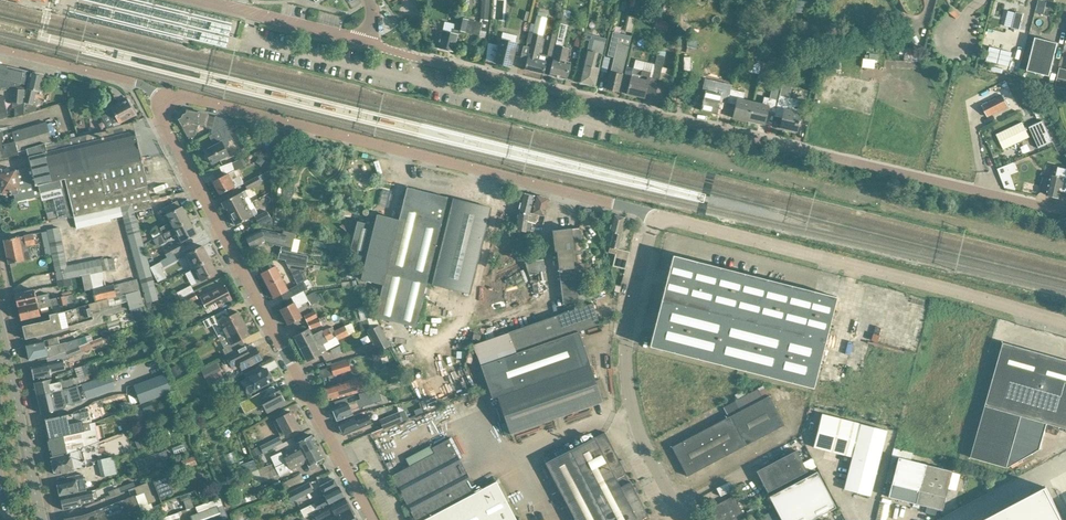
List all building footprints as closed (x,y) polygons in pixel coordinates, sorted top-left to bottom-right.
[(488,20),(490,0),(482,0),(481,20),(488,20)] [(1012,28),(1020,30),(1024,14),(1016,12),(1012,28)] [(523,46),(519,65),(525,66),(525,69),(544,74),(548,56),(539,54),(543,36),(542,35),(546,18),(537,16),(533,33),(529,32),(526,42),(531,43),(530,47),(523,46)] [(442,31),(440,40),(439,39),(439,42),(440,42),(438,48),(453,52),(458,31),(479,35),(482,23),(457,17),(454,29),(452,29),(452,33),(442,31)] [(556,45),(553,58),(549,75),(566,79),(570,63),(566,62),(569,48),(563,46),(569,18),(563,17),(561,27),(556,45)] [(498,47),(494,62),(511,66),(516,43),(515,43),(517,36),(503,32),(501,40),(500,39),(498,47)] [(578,32),(574,46),(581,48),(584,33),(578,32)] [(614,57),(613,59),(617,60),(614,72),(610,71),(609,78),(606,89),(618,92),(618,90),(621,81),(622,76),(626,58),(629,45),(618,42),(620,34),(613,32),(607,56),(614,57)] [(1027,71),(1050,76),(1058,43),(1036,37),(1027,71)] [(593,39),(590,51),(587,50),(582,72),(579,82),(595,86),(605,42),(593,39)] [(830,45),(830,60),(841,60),(842,45),(830,45)] [(900,54),(899,54),(899,61),(912,61),(918,61),(918,55),(912,55),(912,54),(912,48),(905,48),(905,51),(900,51),(900,54)] [(655,65),(652,78),(659,80),(662,69),(664,57),(657,55),(655,65)] [(628,89),(627,94),(644,98),(645,95),(649,77),(652,78),(655,65),(635,60),(633,68),(632,71),(631,76),(629,83),(628,89)] [(20,83),(26,85),(30,73),(0,65),(0,87),(20,83)] [(31,72),(24,103),(23,113),(36,109),(36,105),(33,104),(36,91),(40,92),(44,75),(31,72)] [(789,86),(792,75),(784,73),(782,84),(789,86)] [(48,76),(47,82),(55,84),(57,78),(48,76)] [(720,101),(727,103),(730,89),(716,86),(715,93),(707,91),(708,88),(698,86),(695,97),(703,99),(702,99),(702,102),(700,110),(717,114),(720,101)] [(25,87),(13,87),(12,106),(15,106),(14,115),(23,113),(24,103),(25,87)] [(732,117),(748,121),(753,102),(743,99),(745,92),(730,89),(727,103),(735,104),(732,117)] [(0,96),(0,120),(9,118),(3,95),(0,96)] [(778,100),(775,113),(774,116),(782,118),(780,128),(796,132),(798,124),(799,121),(799,120),(800,113),(801,113),(802,114),(805,101),(802,100),(802,102),(797,101),(794,100),(789,99),(786,98),(786,99),(784,98),(785,96),(779,95),(778,100)] [(982,106),(988,117),(1008,106),(1003,95),(982,106)] [(767,112),(775,113),(778,100),(764,97),(762,104),(753,102),(748,121),(765,125),(767,112)] [(115,114),(119,122),(134,113),(133,111),(135,110),(129,99),(119,105),(119,104),(106,110),(109,117),(115,114)] [(1041,107),(1034,110),(1038,120),(1046,116),(1041,107)] [(205,128),(212,129),(215,117),(208,116),(208,114),(199,112),(198,113),(187,110),(187,113),(183,115),(182,118),(179,119),(183,127),(182,127),(188,139),(196,135),(198,125),(199,125),(199,124),(205,126),(205,128)] [(215,117),(212,129),(211,132),(212,134),(221,129),(225,137),(211,144),(212,146),(205,150),(212,164),(229,155),(225,148),(229,145),(229,143),(229,141),(233,139),(230,134),(238,130),(233,120),(215,116),(215,117)] [(1043,121),(1029,127),(1039,148),(1053,142),(1043,121)] [(65,178),(142,160),(133,122),(103,129),(104,132),(86,135),(55,143),(56,146),(46,148),(47,153),(45,154),(52,182),(65,178)] [(1029,137),(1022,122),(997,135),(1004,149),(1029,137)] [(27,149),(45,144),(49,143),(44,126),(13,135),(12,132),(1,135),(0,131),(0,159),(19,154),(18,152),(27,149)] [(65,178),(52,182),(45,154),(47,153),(46,148),(45,144),(27,149),(31,167),(0,174),(0,186),(2,193),(11,191),(11,195),(14,194),(16,202),(42,196),(42,200),(55,197),(60,217),(69,215),(69,218),(74,217),(65,178)] [(114,208),(121,206),(132,204),(150,199),(151,199),(142,160),(65,178),(74,217),(80,215),(86,214),(91,213),(97,211),(102,210),(108,209),(114,208)] [(213,181),(220,195),(234,187),(235,188),(244,183),(239,175),(237,176),(234,171),(245,167),(242,160),(233,163),(233,162),(220,167),(223,173),(216,177),(217,179),(213,181)] [(1012,163),(998,169),(1005,187),(1014,189),(1008,172),(1007,171),(1014,168),(1012,163)] [(1047,195),(1060,198),(1062,191),(1065,192),(1065,169),(1053,166),(1051,176),(1049,184),(1047,195)] [(261,182),(258,176),(244,183),(247,189),(261,182)] [(383,284),(375,317),(415,327),(448,197),(407,187),(399,220),(377,214),(376,220),(359,216),(355,232),(349,253),(366,258),(361,279),(383,284)] [(227,209),(229,213),(251,202),(245,190),(222,202),(225,209),(227,209)] [(530,215),(535,196),(522,193),(521,197),(519,202),(517,213),(515,229),(530,233),(531,225),(527,224),(527,221),(528,214),(530,215)] [(528,214),(527,221),(531,222),(535,223),(537,217),(538,214),(545,216),(549,199),(535,196),(530,215),(528,214)] [(121,206),(123,215),(134,211),(134,212),(137,212),(152,207),(150,199),(132,204),(121,206)] [(453,199),(451,209),(432,284),(470,293),(491,208),(453,199)] [(251,202),(229,213),(235,225),(257,214),(251,202)] [(117,218),(123,216),(123,215),(121,206),(114,208),(117,218)] [(160,228),(163,234),(189,220),(182,206),(166,215),(171,223),(160,228)] [(137,212),(139,218),(154,214),(152,207),(137,212)] [(110,219),(117,218),(114,208),(108,209),(110,219)] [(111,221),(110,219),(108,209),(102,210),(105,222),(111,221)] [(100,224),(105,222),(102,210),(97,211),(100,224)] [(592,217),(598,219),(601,217),(602,212),(593,210),(592,217)] [(94,225),(100,224),(97,211),(91,213),(94,225)] [(123,216),(124,222),(136,219),(139,218),(137,212),(134,212),(134,211),(123,215),(123,216)] [(267,211),(255,217),(259,224),(268,226),(274,228),(273,216),(269,216),(267,211)] [(88,226),(94,225),(91,213),(86,214),(88,226)] [(83,228),(88,226),(86,214),(80,215),(83,228)] [(80,215),(74,217),(77,229),(83,228),(80,215)] [(124,222),(126,228),(138,225),(136,219),(124,222)] [(189,220),(163,234),(167,241),(177,235),(181,242),(197,234),(189,220)] [(126,228),(128,234),(139,231),(138,225),(126,228)] [(586,285),(580,227),(553,231),(555,251),(557,251),(563,303),(578,302),(578,300),(589,299),(587,284),(586,285)] [(278,259),(286,260),(306,263),(306,264),(308,256),(289,252),(294,233),(283,230),(282,234),(262,229),(246,237),(247,239),(246,240),(248,244),(249,244),(252,248),(259,245),(260,246),(264,244),(264,242),(266,241),(267,242),(281,246),(280,250),(280,249),(278,259)] [(128,234),(129,240),(141,236),(139,231),(128,234)] [(4,240),(9,264),(31,259),(28,246),(35,244),(33,234),(4,240)] [(129,240),(131,245),(142,242),(141,236),(129,240)] [(530,237),(520,241),(518,242),(520,248),(532,243),(530,237)] [(131,245),(133,251),(144,248),(142,242),(131,245)] [(165,251),(168,258),(174,254),(182,250),(179,244),(165,251)] [(187,254),(194,268),(210,259),(203,246),(187,254)] [(133,251),(134,257),(146,254),(144,248),(133,251)] [(543,253),(532,255),(523,256),(526,275),(545,272),(543,253)] [(134,257),(136,263),(147,260),(146,254),(134,257)] [(174,254),(168,258),(161,262),(164,268),(178,261),(174,254)] [(649,346),(813,388),(836,297),(672,255),(649,346)] [(100,260),(102,271),(109,270),(107,259),(107,258),(100,260)] [(107,259),(109,270),(116,268),(114,258),(107,259)] [(194,268),(190,270),(197,283),(217,272),(210,259),(194,268)] [(136,263),(137,269),(149,266),(147,260),(136,263)] [(286,260),(286,261),(289,267),(305,269),(306,264),(306,263),(286,260)] [(55,269),(57,280),(69,278),(66,266),(55,269)] [(137,269),(139,275),(150,271),(149,266),(137,269)] [(271,268),(261,273),(267,285),(274,298),(281,294),(284,301),(289,299),(290,298),(291,297),(303,291),(308,289),(307,286),(305,282),(298,285),(288,291),(281,278),(275,266),(271,268)] [(89,274),(91,282),(104,279),(102,271),(97,272),(91,273),(89,274)] [(139,275),(141,280),(152,277),(150,271),(139,275)] [(141,280),(142,286),(154,283),(152,277),(141,280)] [(72,285),(70,278),(69,278),(57,280),(59,288),(72,285)] [(91,282),(92,290),(105,287),(104,279),(91,282)] [(136,280),(130,282),(133,293),(139,291),(136,280)] [(130,282),(125,283),(128,294),(133,293),(130,282)] [(125,283),(119,285),(122,296),(128,294),(125,283)] [(142,286),(144,292),(155,289),(154,283),(142,286)] [(177,293),(181,299),(188,315),(214,302),(216,306),(232,298),(225,284),(197,298),(191,286),(177,293)] [(105,287),(92,290),(95,302),(116,297),(114,287),(113,285),(105,287)] [(119,285),(114,287),(116,297),(122,296),(119,285)] [(155,289),(144,292),(147,303),(158,300),(155,289)] [(17,301),(18,307),(49,300),(47,294),(35,297),(34,290),(15,294),(15,296),(15,297),(15,300),(17,301)] [(125,295),(127,302),(129,310),(144,306),(139,291),(125,295)] [(290,304),(280,309),(288,325),(298,319),(302,317),(297,308),(301,306),(309,302),(310,305),(317,301),(313,292),(305,296),(303,291),(291,297),(294,302),(290,304)] [(49,300),(18,307),(21,320),(39,315),(38,309),(59,304),(60,306),(66,304),(64,296),(49,300)] [(98,309),(95,302),(77,307),(60,311),(49,314),(50,319),(22,326),(25,339),(36,336),(44,334),(68,327),(68,326),(92,319),(90,311),(98,309)] [(559,314),(508,332),(515,353),(579,331),(599,324),(592,303),(576,308),(559,314)] [(369,305),(357,307),(360,317),(366,316),(371,314),(369,305)] [(218,322),(224,334),(243,324),(237,312),(227,317),(224,311),(226,309),(206,319),(210,327),(218,322)] [(317,316),(314,310),(304,316),(307,322),(317,316)] [(307,322),(311,329),(321,325),(319,318),(312,320),(307,322)] [(223,349),(226,356),(243,347),(239,340),(249,335),(243,324),(224,334),(230,345),(223,349)] [(380,325),(370,330),(369,331),(374,341),(378,348),(379,350),(390,345),(380,325)] [(334,332),(336,336),(338,340),(349,334),(345,326),(334,332)] [(300,348),(301,349),(315,341),(331,333),(328,329),(323,332),(322,330),(312,336),(308,329),(294,336),(297,342),(296,343),(295,344),(297,348),(299,348),(300,348)] [(515,353),(508,332),(473,344),(492,398),(497,396),(510,434),(603,401),(590,364),(579,331),(515,353)] [(315,341),(301,349),(301,350),(300,350),(300,352),(301,355),(303,356),(304,355),(307,361),(317,356),(321,354),(321,353),(326,350),(324,344),(328,341),(328,340),(336,336),(334,332),(331,333),(315,341)] [(85,336),(79,338),(82,344),(88,342),(85,336)] [(79,338),(72,341),(74,347),(82,344),(79,338)] [(150,339),(141,343),(145,353),(154,350),(150,339)] [(27,347),(26,348),(27,352),(28,353),(29,359),(37,358),(38,360),(47,358),(48,358),(48,357),(68,350),(67,346),(65,343),(59,344),(52,346),(48,347),(49,352),(46,352),(45,348),(43,341),(37,343),(26,345),(27,347)] [(374,341),(367,344),(370,352),(378,348),(374,341)] [(42,365),(31,367),(34,380),(45,378),(51,377),(52,377),(51,373),(50,372),(60,370),(58,362),(63,361),(68,359),(68,358),(91,348),(89,342),(88,342),(82,344),(74,347),(68,350),(48,357),(48,358),(47,358),(48,361),(48,363),(42,365)] [(986,406),(971,458),(1008,469),(1016,443),(1040,450),(1047,424),(1065,429),(1065,360),(1004,342),(986,406)] [(243,347),(226,356),(232,367),(239,363),(242,369),(261,359),(255,347),(246,352),(243,347)] [(331,365),(333,374),(350,368),(348,360),(331,365)] [(177,364),(171,368),(175,376),(181,373),(180,371),(181,371),(178,366),(177,364)] [(260,366),(250,371),(243,374),(246,379),(241,382),(247,393),(273,380),(266,368),(261,371),(258,367),(260,366)] [(171,392),(165,373),(133,385),(140,404),(141,403),(149,400),(171,392)] [(34,382),(37,394),(62,389),(86,381),(84,374),(71,379),(52,383),(51,378),(34,382)] [(62,389),(37,394),(41,413),(64,408),(65,406),(68,405),(68,406),(115,391),(110,375),(87,383),(86,381),(62,389)] [(324,388),(328,401),(347,395),(364,390),(360,377),(344,382),(324,388)] [(240,403),(245,414),(255,409),(254,408),(262,403),(267,412),(286,402),(279,390),(273,393),(270,387),(271,387),(271,386),(234,406),(240,403)] [(723,407),(728,417),(768,396),(763,386),(723,407)] [(332,409),(333,412),(334,414),(334,415),(335,418),(336,418),(337,420),(353,414),(351,411),(363,406),(382,400),(378,388),(358,394),(360,399),(349,403),(336,407),(332,409)] [(728,417),(672,447),(687,476),(783,425),(768,396),(728,417)] [(149,400),(141,403),(144,411),(152,408),(149,400)] [(129,402),(121,404),(123,410),(131,408),(129,402)] [(47,439),(90,430),(88,422),(90,422),(88,411),(79,412),(81,421),(75,422),(73,413),(43,420),(44,420),(48,439),(47,439)] [(291,412),(281,417),(273,421),(281,436),(299,427),(291,412)] [(380,420),(384,429),(402,421),(399,413),(380,420)] [(822,414),(813,447),(852,457),(844,489),(870,496),(887,430),(822,414)] [(353,418),(349,420),(338,424),(339,426),(339,427),(340,430),(341,430),(343,435),(371,423),(368,415),(354,421),(353,418)] [(67,452),(67,454),(69,454),(81,449),(81,448),(91,444),(92,444),(99,441),(95,422),(89,423),(90,430),(47,439),(51,456),(67,452)] [(569,450),(546,462),(575,519),(643,519),(648,518),(649,517),(630,482),(629,482),(625,474),(626,474),(605,432),(569,450)] [(283,455),(287,463),(317,446),(311,435),(297,443),(299,447),(283,455)] [(260,446),(263,453),(282,443),(279,437),(260,446)] [(496,481),(486,487),(477,492),(449,439),(432,447),(435,453),(421,460),(410,466),(392,475),(415,519),(516,519),(496,481)] [(260,446),(253,450),(256,456),(263,453),(260,446)] [(317,446),(287,463),(276,468),(279,475),(290,470),(291,470),(307,462),(308,465),(309,465),(311,470),(316,467),(314,462),(323,457),(317,446)] [(69,454),(67,454),(52,458),(52,460),(51,460),(52,465),(53,465),(55,474),(86,467),(82,450),(81,450),(81,449),(69,454)] [(806,471),(802,462),(795,450),(755,471),(767,492),(806,471)] [(112,456),(97,459),(99,468),(114,465),(112,456)] [(891,484),(888,497),(915,504),(915,503),(925,464),(898,457),(891,484)] [(181,462),(183,469),(194,465),(192,458),(181,462)] [(810,458),(802,462),(806,471),(814,466),(810,458)] [(243,475),(258,470),(254,460),(240,466),(243,475)] [(952,471),(925,464),(915,503),(942,510),(945,497),(947,488),(956,490),(960,474),(952,472),(952,471)] [(114,465),(99,468),(101,477),(116,473),(114,465)] [(793,484),(812,519),(836,507),(817,471),(793,484)] [(68,480),(57,482),(58,488),(57,490),(58,493),(60,495),(60,496),(71,494),(78,492),(86,490),(84,482),(82,474),(78,475),(67,477),(68,480)] [(153,480),(160,498),(173,493),(166,475),(153,480)] [(306,507),(310,515),(344,497),(338,486),(338,487),(334,479),(320,486),(324,494),(323,495),(325,498),(306,507)] [(308,481),(287,492),(291,501),(312,490),(308,481)] [(716,489),(720,497),(737,488),(729,482),(716,489)] [(769,496),(782,519),(811,519),(812,519),(793,484),(769,496)] [(1046,487),(984,519),(1064,519),(1046,487)] [(71,495),(60,497),(63,510),(74,508),(81,506),(80,503),(94,500),(94,499),(92,493),(96,492),(96,489),(92,490),(71,495)] [(65,519),(106,519),(115,517),(140,507),(135,495),(126,498),(127,499),(118,502),(84,515),(80,516),(80,514),(75,515),(76,516),(65,519)] [(735,519),(740,517),(744,515),(734,495),(705,510),(710,519),(735,519)] [(334,516),(350,508),(344,497),(310,515),(313,519),(318,519),(333,512),(334,516)] [(190,514),(192,519),(217,519),(222,518),(217,505),(190,514)] [(115,517),(116,519),(126,519),(142,514),(142,513),(141,512),(141,510),(140,509),(140,508),(140,507),(115,517)] [(334,516),(326,519),(356,519),(350,508),(334,516)] [(753,508),(747,511),(750,517),(756,514),(753,508)]
